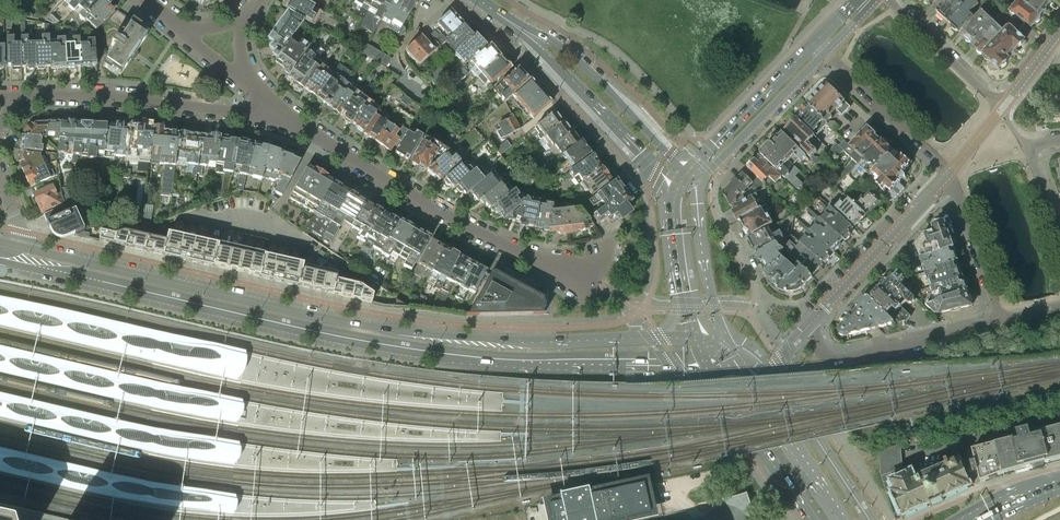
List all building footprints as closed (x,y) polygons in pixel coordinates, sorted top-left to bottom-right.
[(64,0),(59,5),(70,16),(75,11),(84,0),(64,0)] [(75,11),(80,15),(79,16),(84,21),(86,20),(104,0),(103,0),(84,0),(75,11)] [(107,1),(104,0),(86,20),(91,24),(91,25),(96,30),(101,24),(115,10),(111,6),(110,6),(110,3),(107,1)] [(315,7),(303,0),(290,0),(291,3),(287,9),(312,23),(315,25),(323,12),(315,7)] [(352,7),(353,8),(355,9),(357,5),(368,11),(369,8),(370,8),(375,0),(356,0),(352,7)] [(370,8),(369,8),(368,11),(369,12),(361,27),(374,34),(381,21),(393,0),(375,0),(370,8)] [(402,27),(418,0),(393,0),(381,21),(382,20),(390,25),(388,29),(400,37),(405,34),(405,29),(402,27)] [(947,22),(968,0),(947,0),(936,11),(947,22)] [(947,22),(952,26),(952,29),(955,31),(957,31),(959,33),(974,17),(970,14),(979,4),(975,1),(976,0),(968,0),(947,22)] [(1040,16),(1019,0),(1018,0),(1009,11),(1019,19),(1029,26),(1032,28),(1035,23),(1037,23),(1039,22),(1039,21),(1040,20),(1040,19),(1040,18),(1040,17),(1040,16)] [(1040,16),(1041,16),(1041,15),(1044,15),(1046,11),(1046,9),(1046,8),(1052,0),(1019,0),(1040,16)] [(985,12),(988,12),(992,8),(992,5),(989,3),(982,11),(984,14),(985,12)] [(23,16),(39,20),(37,18),(39,16),(32,9),(30,11),(29,10),(23,16)] [(439,26),(443,30),(457,17),(451,11),(434,27),(436,29),(439,26)] [(971,44),(971,45),(993,21),(985,15),(984,14),(982,11),(960,34),(965,39),(965,40),(965,41),(966,42),(966,43),(967,43),(968,44),(969,44),(970,44),(971,44)] [(148,36),(141,31),(139,29),(140,27),(133,22),(133,23),(117,12),(107,21),(126,33),(120,41),(115,38),(111,43),(116,47),(103,66),(111,71),(112,69),(121,75),(148,36)] [(276,59),(276,60),(294,35),(304,21),(288,12),(287,14),(286,14),(285,16),(284,15),(283,15),(282,15),(281,15),(280,16),(279,16),(279,17),(278,17),(278,18),(278,19),(278,20),(278,21),(279,22),(280,23),(275,29),(276,29),(274,31),(272,32),(270,34),(270,38),(269,40),(273,43),(270,48),(275,52),(273,56),(276,59)] [(993,22),(993,21),(971,45),(976,49),(976,50),(976,51),(977,52),(978,53),(979,54),(980,54),(982,54),(982,55),(1003,32),(997,25),(1003,19),(1003,16),(1000,14),(993,22)] [(51,15),(46,20),(50,23),(60,25),(62,24),(51,15)] [(21,19),(6,16),(6,29),(11,29),(13,22),(20,23),(21,19)] [(464,24),(457,17),(443,30),(450,38),(465,25),(464,24)] [(1024,31),(1029,26),(1019,19),(1018,20),(1016,19),(1010,25),(1009,25),(1003,32),(982,55),(983,55),(991,63),(990,63),(990,64),(989,65),(989,66),(989,67),(989,68),(989,69),(990,70),(991,71),(991,72),(992,72),(993,72),(994,73),(995,73),(996,73),(996,72),(997,72),(998,71),(1001,68),(1002,68),(1003,68),(1005,67),(1006,66),(1006,65),(1007,64),(1007,63),(1007,62),(1013,55),(1012,54),(1025,41),(1017,34),(1021,28),(1024,31)] [(445,42),(446,43),(449,47),(448,48),(454,55),(475,35),(474,35),(468,29),(465,25),(450,38),(447,40),(445,42)] [(36,68),(35,37),(28,38),(28,37),(24,37),(24,35),(26,35),(26,30),(21,30),(21,37),(21,69),(22,68),(26,68),(27,68),(29,70),(34,70),(36,68)] [(436,51),(435,51),(436,52),(446,43),(445,42),(447,40),(441,34),(439,35),(435,30),(429,35),(435,41),(431,45),(436,51)] [(21,69),(21,37),(10,37),(10,32),(6,32),(6,37),(7,68),(13,68),(14,70),(20,70),(21,69)] [(302,41),(294,35),(276,60),(277,60),(275,62),(286,70),(284,71),(289,74),(309,46),(307,45),(308,43),(304,39),(302,41)] [(405,51),(412,59),(429,43),(421,35),(405,51)] [(466,67),(465,66),(486,47),(481,41),(480,42),(480,41),(480,39),(478,36),(476,36),(475,35),(454,55),(461,61),(446,74),(440,68),(429,79),(439,90),(452,79),(466,67)] [(49,39),(50,39),(50,36),(42,36),(42,37),(35,38),(35,37),(36,68),(39,70),(44,70),(45,68),(46,68),(51,67),(49,39)] [(66,69),(65,42),(65,38),(50,39),(49,39),(51,67),(51,70),(52,70),(52,69),(61,69),(62,69),(66,68),(66,69)] [(72,42),(65,42),(66,69),(76,68),(77,68),(81,68),(82,68),(80,42),(80,38),(73,38),(72,38),(72,42)] [(97,67),(96,51),(95,40),(87,41),(80,42),(82,68),(82,67),(91,67),(92,67),(96,66),(96,67),(97,67)] [(431,45),(429,43),(412,59),(419,66),(435,51),(436,51),(431,45)] [(386,56),(367,44),(361,54),(380,65),(386,56)] [(305,89),(322,66),(322,65),(323,64),(322,63),(323,63),(315,57),(313,56),(315,54),(314,53),(317,49),(312,46),(308,52),(307,52),(289,77),(296,82),(296,83),(297,83),(296,84),(303,89),(304,89),(305,89)] [(490,46),(466,67),(452,79),(456,84),(458,84),(467,76),(467,74),(471,71),(477,78),(500,58),(500,57),(499,58),(493,51),(494,51),(490,46)] [(386,56),(380,65),(386,68),(391,59),(386,56)] [(487,82),(491,87),(511,68),(507,64),(507,65),(500,58),(477,78),(484,86),(487,82)] [(328,107),(328,106),(345,82),(351,73),(340,65),(333,74),(316,98),(317,98),(317,101),(320,103),(323,103),(324,103),(323,104),(328,107)] [(328,70),(322,66),(305,89),(308,92),(309,92),(309,93),(310,95),(313,98),(315,97),(316,98),(333,74),(328,70)] [(512,96),(530,80),(525,74),(524,76),(518,69),(502,83),(494,90),(505,103),(512,96)] [(531,80),(530,80),(512,96),(516,101),(514,102),(521,110),(541,92),(534,84),(535,84),(531,80)] [(345,82),(328,106),(332,109),(333,110),(333,112),(336,115),(339,115),(340,115),(356,91),(351,87),(351,86),(345,83),(345,82)] [(807,105),(809,106),(828,124),(836,131),(840,127),(834,122),(831,122),(831,123),(829,121),(832,117),(831,116),(836,110),(843,116),(850,108),(828,87),(824,87),(807,105)] [(385,99),(391,103),(399,92),(393,88),(385,99)] [(362,95),(356,91),(340,115),(344,117),(344,118),(345,119),(345,121),(348,123),(351,123),(352,124),(352,123),(368,99),(362,96),(362,95)] [(404,95),(399,92),(391,103),(397,107),(404,95)] [(547,99),(541,92),(521,110),(526,117),(528,115),(533,120),(552,103),(548,99),(547,99)] [(410,99),(404,95),(397,107),(402,111),(410,99)] [(378,110),(379,108),(373,105),(374,103),(368,99),(352,123),(356,126),(355,126),(357,127),(357,129),(360,132),(362,132),(363,132),(378,110)] [(408,114),(416,103),(410,99),(402,111),(408,114)] [(416,103),(408,114),(414,118),(421,107),(416,103)] [(817,136),(828,124),(809,106),(808,107),(806,106),(802,110),(802,112),(798,117),(797,116),(817,136)] [(390,118),(378,110),(363,132),(363,133),(375,141),(390,118)] [(544,138),(562,123),(560,119),(562,117),(557,110),(536,126),(535,128),(539,134),(538,136),(541,140),(544,138)] [(500,129),(496,131),(500,140),(501,140),(502,141),(505,140),(505,138),(513,133),(520,129),(514,117),(513,117),(512,114),(509,116),(511,118),(497,125),(500,129)] [(403,126),(390,118),(375,141),(390,151),(398,138),(396,137),(399,132),(403,134),(406,129),(403,126)] [(785,132),(811,158),(812,157),(814,155),(817,152),(815,149),(821,143),(815,137),(796,119),(793,119),(788,124),(788,127),(789,128),(785,132)] [(566,120),(562,123),(544,138),(541,140),(539,141),(545,151),(548,148),(571,132),(573,131),(566,120)] [(26,134),(23,137),(42,138),(47,139),(47,133),(47,123),(45,121),(40,121),(38,123),(36,123),(33,126),(32,125),(25,132),(26,134)] [(49,123),(47,123),(47,133),(54,134),(53,140),(59,141),(61,123),(58,123),(55,121),(50,121),(49,123)] [(62,123),(61,123),(59,141),(57,162),(62,162),(63,154),(66,154),(65,155),(72,156),(76,123),(75,121),(69,121),(67,123),(66,123),(62,123)] [(78,155),(87,157),(91,124),(90,122),(84,121),(82,124),(77,124),(77,123),(76,123),(72,156),(72,163),(77,164),(78,155)] [(91,124),(87,157),(86,167),(91,168),(92,159),(96,159),(97,157),(103,158),(103,159),(107,125),(105,122),(99,122),(98,125),(97,125),(92,125),(92,124),(91,124)] [(107,125),(103,159),(114,160),(115,156),(122,157),(122,160),(120,160),(119,176),(120,177),(124,178),(125,169),(126,169),(128,161),(127,161),(126,160),(125,160),(126,158),(129,130),(122,129),(122,126),(118,126),(118,125),(117,125),(116,124),(115,124),(114,123),(113,123),(112,123),(111,123),(111,124),(110,124),(109,125),(108,125),(107,125)] [(842,173),(837,178),(832,184),(836,187),(841,181),(841,182),(846,176),(848,174),(856,166),(857,166),(881,140),(875,135),(875,134),(875,133),(875,132),(875,131),(874,131),(874,130),(873,129),(872,129),(871,128),(870,128),(868,128),(868,127),(868,126),(866,128),(867,128),(859,136),(850,146),(850,145),(849,147),(848,148),(844,152),(845,153),(850,158),(850,159),(851,158),(853,161),(849,165),(850,165),(842,173)] [(131,130),(127,158),(138,159),(138,163),(149,164),(153,129),(153,130),(152,129),(151,129),(151,128),(150,128),(150,127),(149,127),(148,127),(147,127),(146,127),(145,127),(144,127),(144,128),(143,128),(142,128),(138,128),(137,131),(131,130)] [(153,129),(149,164),(164,165),(162,182),(161,195),(172,196),(173,183),(175,166),(179,134),(169,132),(164,131),(164,130),(163,130),(164,129),(162,128),(161,128),(160,128),(158,128),(157,128),(156,128),(154,128),(154,129),(153,129)] [(409,129),(407,133),(395,153),(404,159),(408,161),(422,137),(409,129)] [(571,132),(548,148),(545,151),(546,151),(543,153),(547,158),(547,162),(540,166),(543,170),(557,160),(581,142),(580,143),(577,139),(580,137),(574,130),(573,131),(571,132)] [(180,134),(179,134),(175,166),(186,168),(187,165),(194,166),(194,168),(192,169),(192,175),(197,176),(197,174),(201,136),(188,134),(187,132),(182,131),(180,134)] [(807,157),(800,151),(783,134),(779,137),(778,136),(775,137),(772,140),(771,144),(794,166),(799,160),(801,163),(807,157)] [(210,137),(201,136),(197,174),(199,174),(199,176),(201,177),(203,167),(206,167),(205,170),(216,171),(221,139),(220,139),(221,137),(220,137),(220,138),(219,138),(217,136),(213,136),(211,137),(211,136),(210,136),(210,137)] [(21,138),(21,142),(22,144),(22,150),(42,152),(43,146),(41,146),(42,138),(23,137),(21,138)] [(221,139),(216,171),(226,172),(221,196),(227,194),(231,173),(237,142),(230,140),(228,138),(224,137),(221,139)] [(426,167),(437,150),(438,151),(436,155),(441,158),(449,151),(432,141),(432,142),(424,138),(422,142),(411,161),(412,161),(412,164),(416,166),(419,165),(425,169),(426,167)] [(247,176),(254,145),(247,144),(245,141),(242,140),(239,142),(237,142),(231,173),(233,173),(239,174),(237,184),(239,184),(238,190),(243,191),(247,176)] [(881,141),(881,140),(857,166),(859,166),(864,170),(863,171),(864,171),(866,173),(864,175),(857,182),(857,183),(855,186),(858,189),(860,186),(866,180),(892,152),(893,151),(889,148),(889,146),(889,145),(888,145),(888,144),(888,143),(887,142),(885,141),(884,141),(883,140),(882,140),(881,141)] [(511,146),(507,141),(497,149),(501,154),(511,146)] [(581,142),(557,160),(561,166),(559,168),(563,174),(590,155),(587,151),(588,147),(584,143),(581,142)] [(256,144),(254,145),(247,176),(253,177),(252,177),(262,180),(262,178),(270,149),(262,147),(261,145),(256,144)] [(796,168),(794,166),(771,144),(768,144),(765,148),(765,151),(761,155),(779,173),(785,179),(786,178),(797,189),(803,184),(791,172),(796,168)] [(843,152),(835,145),(831,149),(838,156),(843,152)] [(497,152),(494,147),(488,152),(492,156),(497,152)] [(270,149),(262,178),(275,182),(276,180),(275,180),(283,154),(279,153),(280,153),(280,152),(280,151),(279,151),(279,150),(278,150),(271,148),(270,149)] [(449,151),(441,158),(427,170),(428,173),(431,175),(434,177),(436,175),(440,180),(461,162),(455,156),(450,150),(449,151)] [(22,161),(20,162),(26,174),(45,165),(47,164),(43,155),(41,157),(41,155),(21,152),(21,158),(22,161)] [(901,159),(892,152),(866,180),(869,183),(872,180),(877,184),(888,195),(889,195),(893,198),(903,188),(899,184),(905,177),(905,178),(906,177),(906,176),(905,175),(905,176),(902,173),(909,165),(909,163),(905,159),(901,159)] [(284,155),(283,154),(275,180),(276,180),(280,181),(279,183),(274,192),(282,196),(290,180),(289,180),(290,178),(291,179),(300,162),(292,159),(290,156),(284,154),(284,155)] [(580,183),(601,168),(601,167),(602,164),(599,160),(595,160),(592,155),(569,172),(574,179),(574,178),(578,185),(580,183)] [(814,155),(812,157),(813,159),(812,160),(817,165),(822,160),(818,157),(816,157),(814,155)] [(748,169),(755,175),(765,185),(767,187),(769,189),(774,183),(776,185),(777,184),(780,187),(785,182),(759,157),(755,161),(752,161),(748,165),(748,169)] [(451,185),(453,188),(473,172),(464,162),(443,181),(447,185),(451,185)] [(45,165),(26,174),(31,187),(45,181),(56,176),(57,176),(57,175),(56,172),(54,174),(52,170),(48,172),(45,165)] [(293,191),(289,198),(315,213),(321,203),(333,183),(334,183),(329,180),(329,178),(327,177),(316,170),(315,171),(307,167),(297,184),(293,191)] [(479,167),(473,172),(453,188),(454,189),(456,187),(460,192),(461,192),(462,192),(463,192),(465,195),(488,177),(479,167)] [(602,168),(601,168),(580,183),(585,191),(588,190),(592,196),(597,192),(610,182),(612,181),(608,176),(609,176),(609,173),(606,169),(603,168),(602,168)] [(470,192),(477,201),(504,181),(495,170),(488,177),(465,195),(466,196),(470,192)] [(765,185),(755,175),(751,180),(744,174),(737,180),(723,193),(730,206),(745,199),(744,197),(747,194),(745,193),(753,185),(757,188),(759,192),(767,187),(765,185)] [(504,181),(477,201),(478,202),(480,201),(483,205),(484,205),(485,204),(488,208),(490,208),(490,209),(512,192),(504,181)] [(593,207),(588,210),(590,213),(586,216),(589,220),(626,193),(625,193),(616,181),(612,184),(610,182),(597,192),(598,194),(596,195),(589,201),(593,207)] [(307,227),(303,233),(308,236),(311,230),(323,238),(349,193),(343,189),(344,187),(336,182),(334,184),(333,183),(321,203),(315,213),(307,227)] [(80,195),(76,183),(63,189),(66,196),(67,200),(80,195)] [(57,195),(53,186),(34,194),(42,213),(63,204),(65,203),(61,193),(58,194),(57,195)] [(506,218),(519,208),(521,206),(519,204),(527,199),(518,188),(512,192),(490,209),(490,210),(490,209),(499,214),(502,212),(506,218)] [(322,238),(319,243),(336,255),(352,227),(366,204),(357,198),(359,196),(351,191),(349,193),(323,238),(322,238)] [(862,196),(854,205),(866,216),(869,212),(871,213),(881,202),(870,191),(870,192),(868,191),(863,197),(862,196)] [(631,201),(626,193),(589,220),(594,226),(597,223),(598,224),(606,219),(609,223),(619,217),(621,220),(630,213),(629,212),(632,210),(633,206),(630,203),(631,201)] [(268,194),(266,198),(276,203),(279,200),(268,194)] [(764,207),(757,194),(753,197),(733,207),(736,211),(735,212),(735,214),(738,220),(740,221),(764,207)] [(828,205),(830,208),(831,207),(832,209),(834,207),(836,209),(835,209),(855,227),(860,222),(863,222),(866,219),(866,216),(854,205),(849,199),(844,195),(835,205),(832,201),(828,205)] [(520,209),(511,216),(510,216),(510,217),(510,218),(510,219),(511,219),(511,220),(527,227),(534,228),(535,228),(538,205),(539,201),(532,200),(529,202),(527,199),(519,204),(521,206),(519,208),(520,209)] [(831,207),(830,208),(829,209),(827,208),(828,208),(821,201),(819,204),(825,210),(821,214),(824,217),(822,220),(844,240),(846,240),(850,236),(850,233),(854,229),(839,215),(838,214),(832,209),(831,207)] [(46,222),(49,228),(51,232),(52,234),(54,236),(55,237),(57,238),(60,239),(62,239),(64,239),(66,238),(75,234),(85,230),(75,209),(72,202),(43,215),(46,222)] [(375,208),(366,204),(352,227),(360,232),(356,238),(365,243),(368,236),(369,236),(383,213),(384,211),(376,206),(375,208)] [(551,212),(552,211),(552,205),(546,204),(546,206),(538,205),(535,228),(535,229),(536,230),(541,231),(544,230),(548,230),(548,232),(551,212)] [(750,233),(752,236),(773,224),(769,216),(770,216),(771,213),(767,205),(764,207),(740,221),(741,221),(745,229),(744,232),(745,233),(748,234),(750,233)] [(580,208),(565,210),(568,234),(575,233),(577,231),(579,231),(581,232),(586,231),(586,229),(594,227),(593,226),(594,226),(583,213),(580,208)] [(843,240),(844,240),(822,220),(820,219),(809,208),(806,210),(813,217),(812,219),(816,223),(815,225),(816,226),(811,232),(833,252),(836,251),(839,247),(839,245),(843,240)] [(560,234),(568,234),(565,210),(552,211),(551,212),(548,232),(548,234),(552,235),(555,233),(558,233),(560,234)] [(150,226),(152,213),(143,212),(141,230),(150,226)] [(381,253),(400,221),(400,220),(397,225),(396,224),(399,220),(392,216),(391,218),(383,213),(369,236),(376,241),(373,247),(381,252),(381,253)] [(758,253),(776,244),(791,235),(794,214),(783,220),(783,221),(773,226),(777,233),(773,236),(769,228),(748,240),(749,241),(754,250),(754,251),(756,249),(758,253)] [(400,221),(381,253),(389,258),(392,252),(399,256),(401,253),(415,229),(400,221)] [(829,256),(833,252),(811,232),(801,222),(799,224),(805,230),(808,232),(804,236),(799,241),(822,263),(825,263),(829,259),(829,256)] [(910,249),(910,252),(913,251),(913,253),(918,252),(920,258),(920,259),(950,249),(953,248),(944,223),(940,223),(936,224),(933,227),(934,230),(925,234),(926,236),(922,238),(922,239),(919,243),(915,243),(910,249)] [(101,231),(99,239),(114,242),(113,243),(125,245),(128,231),(120,229),(110,234),(101,231)] [(415,229),(401,253),(408,257),(403,266),(411,271),(419,257),(430,238),(415,229)] [(128,231),(125,245),(144,250),(148,236),(128,231)] [(163,254),(163,255),(179,259),(184,237),(168,233),(166,240),(167,240),(164,254),(163,254)] [(822,263),(799,241),(799,242),(791,235),(776,244),(812,277),(812,276),(823,264),(822,263)] [(148,236),(144,250),(147,250),(146,251),(150,252),(150,251),(163,254),(164,254),(167,240),(166,240),(148,236)] [(184,237),(179,259),(190,262),(195,240),(184,237)] [(195,240),(190,262),(202,264),(207,242),(195,240)] [(432,272),(445,249),(444,248),(443,246),(440,244),(437,245),(430,241),(418,265),(413,274),(406,285),(412,288),(418,277),(421,278),(426,269),(432,272)] [(207,242),(202,264),(210,266),(209,267),(211,267),(212,267),(214,267),(214,266),(219,245),(218,245),(207,242)] [(219,245),(214,266),(225,268),(230,246),(218,244),(218,245),(219,245)] [(804,285),(812,277),(776,244),(758,253),(756,254),(761,264),(762,263),(766,271),(772,282),(772,283),(773,284),(775,286),(776,287),(777,287),(778,288),(779,289),(780,290),(781,290),(783,291),(784,291),(786,291),(787,292),(788,292),(790,292),(791,292),(793,291),(795,291),(797,290),(799,289),(800,288),(802,287),(803,287),(804,285)] [(230,246),(225,268),(237,271),(242,249),(230,246)] [(242,249),(237,271),(248,274),(253,252),(242,249)] [(445,249),(432,272),(426,282),(434,286),(439,277),(446,280),(459,257),(458,253),(455,252),(451,252),(445,249)] [(952,254),(950,249),(920,259),(920,258),(913,260),(914,263),(921,261),(923,267),(925,272),(925,273),(955,264),(955,263),(956,260),(954,255),(952,254)] [(253,252),(248,274),(259,276),(260,276),(265,256),(265,254),(253,252)] [(259,276),(259,277),(261,278),(263,279),(263,278),(271,280),(276,258),(265,256),(260,276),(259,276)] [(441,289),(433,304),(440,308),(448,294),(453,284),(460,287),(473,264),(472,261),(468,259),(466,260),(459,257),(446,280),(441,289)] [(276,258),(271,280),(273,281),(275,282),(275,281),(282,283),(288,261),(276,258)] [(288,261),(282,283),(284,283),(284,284),(286,285),(286,284),(299,287),(299,285),(298,285),(303,265),(303,266),(304,265),(288,261)] [(479,268),(473,264),(460,287),(455,297),(462,301),(468,290),(475,294),(487,271),(486,271),(486,268),(482,267),(479,268)] [(957,269),(955,264),(925,273),(918,275),(919,278),(926,276),(928,281),(930,287),(961,278),(960,277),(962,275),(960,270),(957,269)] [(303,265),(298,285),(299,285),(310,288),(314,268),(303,266),(303,265)] [(314,268),(310,288),(321,290),(326,271),(314,268)] [(326,271),(321,290),(332,293),(332,294),(333,294),(336,280),(336,281),(338,274),(326,271)] [(468,314),(468,315),(538,314),(540,313),(541,313),(541,312),(542,311),(543,310),(543,308),(543,306),(543,305),(543,304),(542,303),(541,302),(542,300),(543,300),(543,299),(494,272),(493,273),(491,272),(468,314)] [(880,284),(880,287),(901,307),(906,302),(909,304),(912,304),(915,302),(916,303),(918,301),(914,298),(910,294),(901,285),(902,284),(905,281),(898,274),(895,278),(892,275),(891,275),(890,275),(888,276),(888,277),(887,278),(887,279),(887,280),(884,280),(880,284)] [(962,283),(961,278),(930,287),(933,295),(935,294),(937,301),(965,293),(965,292),(967,290),(965,284),(962,283)] [(336,280),(333,294),(340,296),(352,299),(355,285),(336,281),(336,280)] [(909,285),(905,281),(902,284),(901,285),(905,289),(909,285)] [(355,285),(352,299),(372,303),(374,294),(364,287),(355,285)] [(902,308),(901,307),(880,287),(876,292),(876,293),(875,293),(872,293),(870,296),(870,298),(870,299),(869,299),(890,319),(892,317),(899,323),(907,321),(911,317),(902,308)] [(937,301),(925,305),(935,314),(972,305),(967,292),(965,292),(965,293),(937,301)] [(857,308),(878,328),(894,324),(895,323),(890,319),(869,299),(868,297),(857,308)] [(420,298),(416,304),(423,306),(426,302),(420,298)] [(20,311),(2,307),(1,311),(0,315),(18,319),(19,315),(20,311)] [(845,336),(878,328),(857,308),(857,309),(840,327),(839,328),(839,329),(839,330),(839,331),(839,332),(839,333),(840,334),(841,335),(842,336),(843,336),(844,336),(845,336)] [(0,355),(0,363),(16,367),(17,363),(17,359),(0,355)] [(226,401),(231,402),(233,376),(213,371),(207,370),(205,369),(202,371),(201,373),(201,374),(201,392),(201,397),(203,397),(209,398),(226,401)] [(0,401),(0,409),(13,412),(13,408),(14,404),(0,401)] [(19,425),(70,424),(70,406),(31,406),(31,417),(19,418),(19,425)] [(223,444),(228,445),(230,419),(211,415),(204,414),(202,414),(200,414),(199,415),(199,416),(198,418),(197,436),(197,440),(206,442),(223,444)] [(1059,459),(1059,428),(1054,429),(1052,424),(1017,433),(1019,438),(973,450),(973,449),(967,451),(970,464),(971,464),(974,473),(978,472),(980,481),(981,482),(1003,474),(1046,463),(1059,459)] [(881,475),(887,494),(891,492),(902,517),(972,486),(960,460),(949,464),(948,462),(946,463),(947,465),(935,471),(933,467),(931,466),(914,474),(912,470),(891,479),(890,472),(902,468),(900,446),(879,450),(881,475)] [(0,456),(0,464),(9,466),(10,462),(11,458),(0,456)] [(227,462),(202,458),(200,457),(198,458),(197,459),(196,460),(195,476),(194,490),(194,495),(195,495),(202,496),(225,499),(226,481),(227,462)] [(559,496),(560,502),(549,505),(552,519),(615,519),(649,512),(643,484),(589,496),(588,492),(587,488),(559,494),(559,496)] [(747,493),(696,504),(686,506),(689,519),(756,519),(747,493)] [(148,517),(148,503),(148,501),(143,499),(114,494),(112,516),(112,519),(147,519),(148,517)] [(224,514),(219,513),(216,513),(205,511),(195,509),(193,509),(192,513),(192,519),(223,519),(224,514)]
